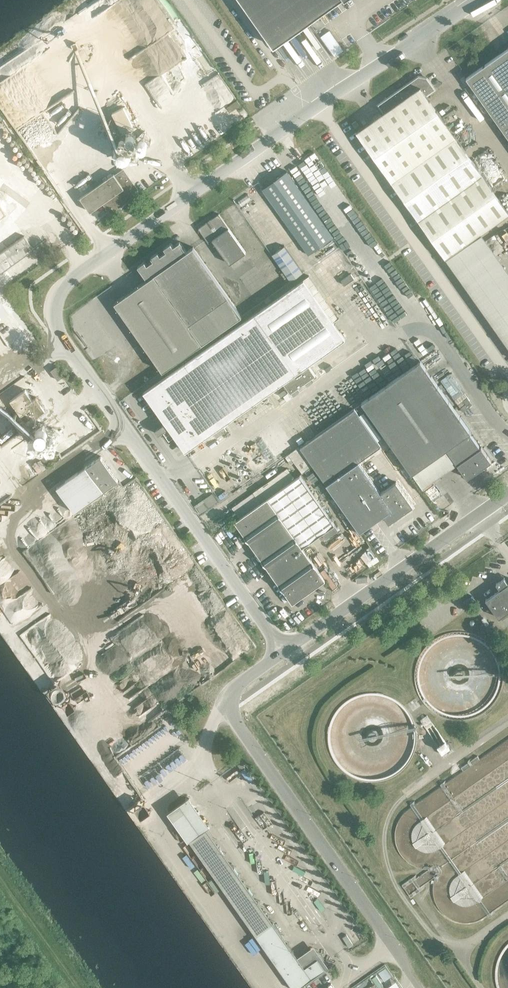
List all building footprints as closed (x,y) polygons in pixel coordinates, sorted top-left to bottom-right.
[(274,46),(339,0),(241,0),(274,46)] [(466,78),(507,137),(507,48),(466,78)] [(407,84),(378,104),(384,112),(357,132),(445,257),(507,213),(507,211),(455,136),(426,95),(434,89),(426,77),(418,76),(407,84)] [(227,107),(230,111),(240,104),(237,100),(227,107)] [(123,107),(112,113),(122,132),(133,127),(123,107)] [(145,131),(136,138),(142,146),(151,140),(145,131)] [(134,139),(114,148),(120,160),(140,151),(134,139)] [(138,192),(123,170),(115,176),(114,174),(80,197),(81,199),(82,199),(88,208),(90,211),(103,202),(110,212),(138,192)] [(287,171),(279,177),(264,188),(262,189),(308,254),(333,237),(287,171)] [(246,252),(219,214),(210,220),(211,222),(208,224),(207,222),(198,228),(208,243),(213,240),(229,264),(246,252)] [(24,236),(0,253),(0,271),(1,273),(34,249),(24,236)] [(187,251),(180,242),(173,246),(171,243),(164,248),(165,250),(162,252),(163,254),(160,256),(158,252),(151,257),(153,260),(147,265),(145,261),(137,266),(147,280),(114,303),(162,371),(241,316),(193,247),(187,251)] [(284,246),(272,254),(290,281),(303,272),(284,246)] [(309,276),(254,314),(144,392),(165,422),(156,429),(156,431),(157,433),(160,434),(169,427),(185,451),(283,382),(291,392),(316,375),(308,364),(345,339),(333,322),(339,318),(338,318),(308,276),(309,276)] [(471,432),(420,361),(362,402),(422,489),(457,464),(467,478),(491,461),(481,447),(480,448),(470,433),(471,432)] [(63,377),(56,367),(51,371),(58,380),(63,377)] [(21,415),(29,409),(35,417),(45,410),(36,397),(32,400),(25,389),(10,400),(21,415)] [(354,409),(300,447),(360,532),(383,515),(389,523),(413,506),(396,482),(380,493),(358,462),(380,446),(354,409)] [(44,423),(36,429),(46,443),(57,435),(52,428),(49,431),(44,423)] [(304,455),(295,462),(303,472),(312,465),(304,455)] [(101,456),(56,488),(74,512),(118,481),(101,456)] [(288,467),(231,507),(238,516),(295,476),(288,467)] [(300,475),(267,498),(235,521),(292,603),(325,580),(302,546),(335,524),(300,475)] [(499,618),(507,612),(507,583),(504,578),(496,584),(500,589),(485,599),(499,618)] [(169,812),(293,987),(297,987),(325,969),(317,958),(304,967),(186,800),(169,812)]
